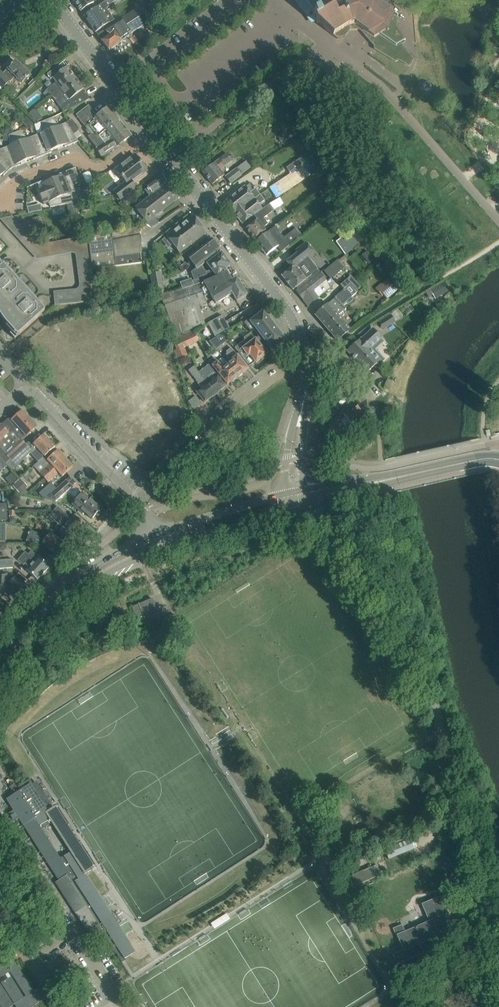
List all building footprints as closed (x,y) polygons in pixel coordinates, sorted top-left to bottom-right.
[(80,11),(94,2),(92,0),(73,0),(80,11)] [(92,10),(84,16),(95,32),(113,20),(106,9),(108,8),(107,7),(117,0),(107,0),(92,10)] [(299,4),(306,12),(312,11),(313,13),(316,22),(318,23),(319,24),(337,39),(345,37),(350,29),(360,29),(374,46),(374,49),(377,51),(395,61),(398,60),(408,66),(411,64),(413,59),(404,48),(401,49),(399,45),(401,44),(405,41),(395,26),(398,15),(382,4),(385,0),(302,0),(299,4)] [(98,35),(109,50),(129,36),(128,35),(154,17),(144,3),(98,35)] [(22,82),(29,75),(15,61),(2,74),(0,72),(0,86),(2,88),(9,81),(14,76),(21,83),(22,82)] [(56,82),(46,90),(51,96),(75,78),(67,67),(61,71),(57,66),(49,72),(47,74),(51,79),(52,78),(56,82)] [(75,78),(51,96),(52,97),(55,101),(56,102),(60,107),(64,112),(81,104),(90,99),(87,94),(86,94),(85,92),(84,93),(82,90),(84,89),(75,78)] [(51,96),(46,90),(44,91),(45,92),(43,94),(47,99),(51,96)] [(92,143),(120,121),(109,107),(97,116),(88,105),(76,115),(91,135),(88,137),(92,143)] [(185,111),(184,109),(181,111),(180,112),(187,122),(192,119),(185,111)] [(78,142),(73,134),(66,123),(58,126),(52,118),(47,120),(58,148),(64,145),(65,147),(78,142)] [(71,119),(66,123),(73,134),(80,130),(71,119)] [(34,135),(42,156),(51,152),(51,151),(58,148),(47,120),(40,122),(41,132),(34,135)] [(117,147),(131,136),(125,127),(126,127),(123,122),(121,123),(120,121),(92,143),(96,148),(96,149),(101,157),(117,147)] [(13,132),(25,161),(32,158),(33,160),(42,156),(34,135),(26,138),(20,130),(13,132)] [(280,135),(278,136),(279,139),(280,141),(282,143),(284,145),(286,144),(289,143),(291,141),(293,139),(292,137),(291,134),(288,132),(287,130),(285,132),(282,132),(280,135)] [(0,148),(0,152),(11,169),(20,165),(19,163),(25,161),(13,132),(8,134),(9,145),(0,148)] [(11,169),(0,152),(0,176),(2,174),(4,176),(11,169)] [(202,172),(212,185),(224,175),(220,170),(232,160),(226,153),(202,172)] [(115,169),(122,177),(126,182),(114,192),(120,200),(136,187),(132,182),(147,170),(135,155),(115,169)] [(291,174),(308,163),(304,156),(286,168),(291,174)] [(251,167),(246,161),(226,177),(230,183),(251,167)] [(292,187),(310,175),(306,169),(311,167),(308,163),(291,174),(285,177),(292,187)] [(62,205),(66,204),(74,203),(70,193),(75,191),(67,172),(76,168),(75,168),(58,175),(58,177),(52,179),(62,205)] [(84,173),(87,185),(93,183),(90,172),(84,173)] [(145,190),(150,196),(135,208),(141,215),(154,204),(153,203),(156,201),(155,200),(160,196),(160,195),(171,187),(167,183),(161,175),(146,187),(147,188),(145,190)] [(292,187),(285,177),(284,179),(278,182),(270,188),(277,197),(292,187)] [(50,207),(60,205),(62,205),(52,179),(45,182),(44,180),(26,187),(27,188),(35,185),(43,204),(48,202),(50,207)] [(152,219),(179,198),(171,187),(160,195),(160,196),(155,200),(156,201),(153,203),(154,204),(141,215),(145,220),(150,216),(152,219)] [(233,193),(235,196),(226,203),(235,214),(260,195),(255,188),(249,193),(245,188),(241,191),(239,188),(233,193)] [(235,214),(242,223),(262,208),(259,204),(264,200),(260,195),(235,214)] [(323,205),(328,201),(323,195),(318,198),(323,205)] [(279,198),(270,204),(269,203),(253,215),(257,220),(246,228),(254,239),(265,231),(262,227),(268,223),(264,218),(274,210),(283,204),(279,198)] [(74,203),(66,204),(69,216),(79,214),(77,202),(74,203)] [(3,221),(21,239),(28,232),(10,214),(3,221)] [(179,254),(206,233),(193,216),(166,237),(179,254)] [(275,226),(255,241),(266,255),(277,247),(281,252),(304,233),(301,235),(296,228),(284,238),(280,233),(281,233),(280,231),(279,232),(275,226)] [(337,243),(346,254),(364,240),(355,229),(337,243)] [(92,270),(132,264),(142,263),(140,253),(114,256),(111,233),(102,235),(88,237),(92,270)] [(53,294),(54,305),(96,301),(87,236),(76,238),(83,292),(53,294)] [(220,251),(211,239),(187,258),(196,269),(201,266),(207,262),(214,256),(216,258),(221,254),(219,252),(220,251)] [(281,276),(293,290),(296,288),(298,290),(316,276),(304,261),(314,253),(306,243),(295,251),(297,253),(286,262),(291,268),(281,276)] [(38,245),(31,252),(35,256),(42,248),(39,245),(38,245)] [(217,277),(225,271),(224,269),(229,264),(225,259),(226,258),(224,255),(222,255),(221,254),(216,258),(214,256),(207,262),(208,264),(207,264),(212,270),(205,272),(201,266),(196,269),(191,273),(194,280),(192,281),(193,286),(200,284),(203,282),(214,278),(210,274),(214,272),(217,277)] [(324,271),(330,278),(343,268),(337,261),(324,271)] [(35,300),(36,299),(3,263),(0,266),(0,316),(1,318),(3,321),(4,322),(5,323),(6,325),(5,326),(11,333),(10,334),(15,339),(40,316),(39,316),(44,311),(35,300)] [(214,278),(203,282),(210,294),(231,281),(225,271),(217,277),(214,278)] [(150,274),(154,295),(164,293),(160,272),(150,274)] [(308,306),(316,300),(330,289),(327,281),(320,273),(316,276),(298,290),(296,291),(303,300),(304,300),(308,306)] [(231,281),(210,294),(216,303),(232,294),(236,301),(247,295),(241,285),(242,283),(240,280),(237,280),(236,278),(231,281)] [(397,289),(388,280),(379,288),(388,298),(397,289)] [(445,282),(430,290),(435,299),(450,290),(445,282)] [(322,323),(325,327),(338,316),(346,309),(343,305),(358,291),(350,283),(335,297),(328,304),(327,304),(314,315),(316,316),(317,316),(323,323),(322,323)] [(199,307),(199,308),(207,305),(200,284),(193,286),(170,294),(154,296),(155,302),(162,301),(168,317),(199,307)] [(205,325),(199,308),(199,307),(168,317),(162,320),(167,332),(172,330),(174,335),(176,334),(177,339),(192,331),(192,332),(205,325)] [(285,340),(263,311),(255,317),(251,321),(249,318),(243,323),(251,333),(250,333),(264,351),(269,347),(272,351),(279,345),(280,346),(285,342),(284,341),(285,340)] [(229,328),(222,315),(208,323),(216,337),(229,328)] [(390,315),(381,321),(379,322),(383,329),(390,325),(395,322),(390,315)] [(350,330),(343,322),(338,316),(325,327),(337,341),(350,330)] [(347,350),(346,351),(367,373),(374,366),(375,368),(382,362),(370,349),(381,338),(373,329),(361,340),(360,339),(347,350)] [(198,341),(192,332),(192,331),(182,336),(187,347),(198,341)] [(264,351),(250,333),(244,338),(246,341),(236,349),(249,367),(255,362),(256,363),(267,354),(264,351)] [(223,334),(220,336),(225,344),(229,341),(228,340),(223,334)] [(184,348),(187,347),(182,336),(177,339),(172,341),(176,350),(173,352),(177,361),(187,356),(184,348)] [(248,369),(242,361),(232,348),(227,352),(228,353),(223,358),(237,377),(238,376),(240,376),(242,374),(243,373),(248,369)] [(237,377),(223,358),(222,358),(223,358),(222,359),(219,361),(218,362),(214,357),(209,361),(227,385),(232,381),(233,381),(236,379),(236,378),(237,377)] [(205,402),(215,394),(199,372),(194,366),(191,368),(190,373),(193,377),(201,387),(196,392),(198,394),(205,402)] [(226,386),(220,378),(217,375),(212,379),(204,368),(199,372),(215,394),(226,386)] [(190,401),(195,408),(202,402),(197,396),(190,401)] [(351,402),(329,425),(333,429),(345,417),(351,423),(362,412),(351,402)] [(26,444),(22,440),(26,437),(37,427),(21,411),(11,420),(9,417),(0,426),(0,458),(5,464),(10,460),(26,444)] [(31,446),(32,448),(31,449),(26,444),(10,460),(5,464),(7,466),(12,470),(24,459),(30,454),(38,463),(44,457),(55,447),(43,435),(31,446)] [(38,463),(44,469),(40,473),(44,478),(65,458),(62,455),(63,454),(59,450),(58,451),(57,450),(57,451),(56,450),(52,453),(53,454),(47,460),(44,457),(38,463)] [(65,458),(44,478),(48,482),(58,473),(62,476),(72,467),(65,458)] [(130,467),(124,463),(119,459),(119,460),(116,464),(126,471),(129,467),(130,467)] [(56,488),(45,499),(55,502),(72,487),(66,480),(57,489),(56,488)] [(45,499),(56,488),(51,482),(39,493),(45,499)] [(84,512),(92,519),(100,509),(88,499),(84,504),(77,498),(72,504),(82,514),(84,512)] [(53,511),(78,534),(86,526),(74,515),(71,519),(57,507),(53,511)] [(78,534),(53,511),(49,515),(58,524),(55,527),(59,532),(71,542),(78,534)] [(47,540),(38,537),(40,534),(34,532),(30,532),(26,542),(29,543),(46,550),(47,548),(58,557),(66,547),(56,538),(51,536),(47,540)] [(26,570),(30,573),(37,580),(49,567),(42,560),(38,557),(31,551),(28,554),(25,552),(18,560),(23,565),(25,563),(29,567),(26,570)] [(13,567),(12,559),(0,560),(0,568),(13,567)] [(8,597),(13,601),(18,595),(21,598),(29,589),(21,583),(14,577),(11,581),(7,578),(7,575),(0,574),(0,593),(2,591),(8,597)] [(138,622),(158,613),(152,598),(131,607),(138,622)] [(20,790),(6,799),(13,810),(8,813),(14,822),(19,819),(40,852),(52,845),(41,829),(39,825),(49,818),(45,812),(46,811),(43,807),(49,803),(36,783),(30,786),(30,787),(29,784),(20,790)] [(414,849),(414,847),(411,840),(410,839),(391,847),(384,849),(388,859),(414,849)] [(349,851),(343,841),(337,844),(343,855),(349,851)] [(55,849),(43,856),(58,880),(55,882),(75,913),(86,931),(92,939),(103,933),(121,961),(125,958),(135,952),(111,915),(100,897),(100,896),(85,873),(71,851),(60,858),(55,849)] [(372,867),(351,875),(356,885),(376,877),(372,867)] [(453,926),(447,910),(441,896),(422,904),(430,922),(406,932),(403,925),(394,929),(400,944),(404,943),(406,949),(393,954),(398,964),(434,949),(430,940),(438,936),(437,933),(453,926)] [(10,960),(0,966),(0,1006),(35,1006),(33,1004),(31,1006),(25,996),(31,993),(10,960)]
